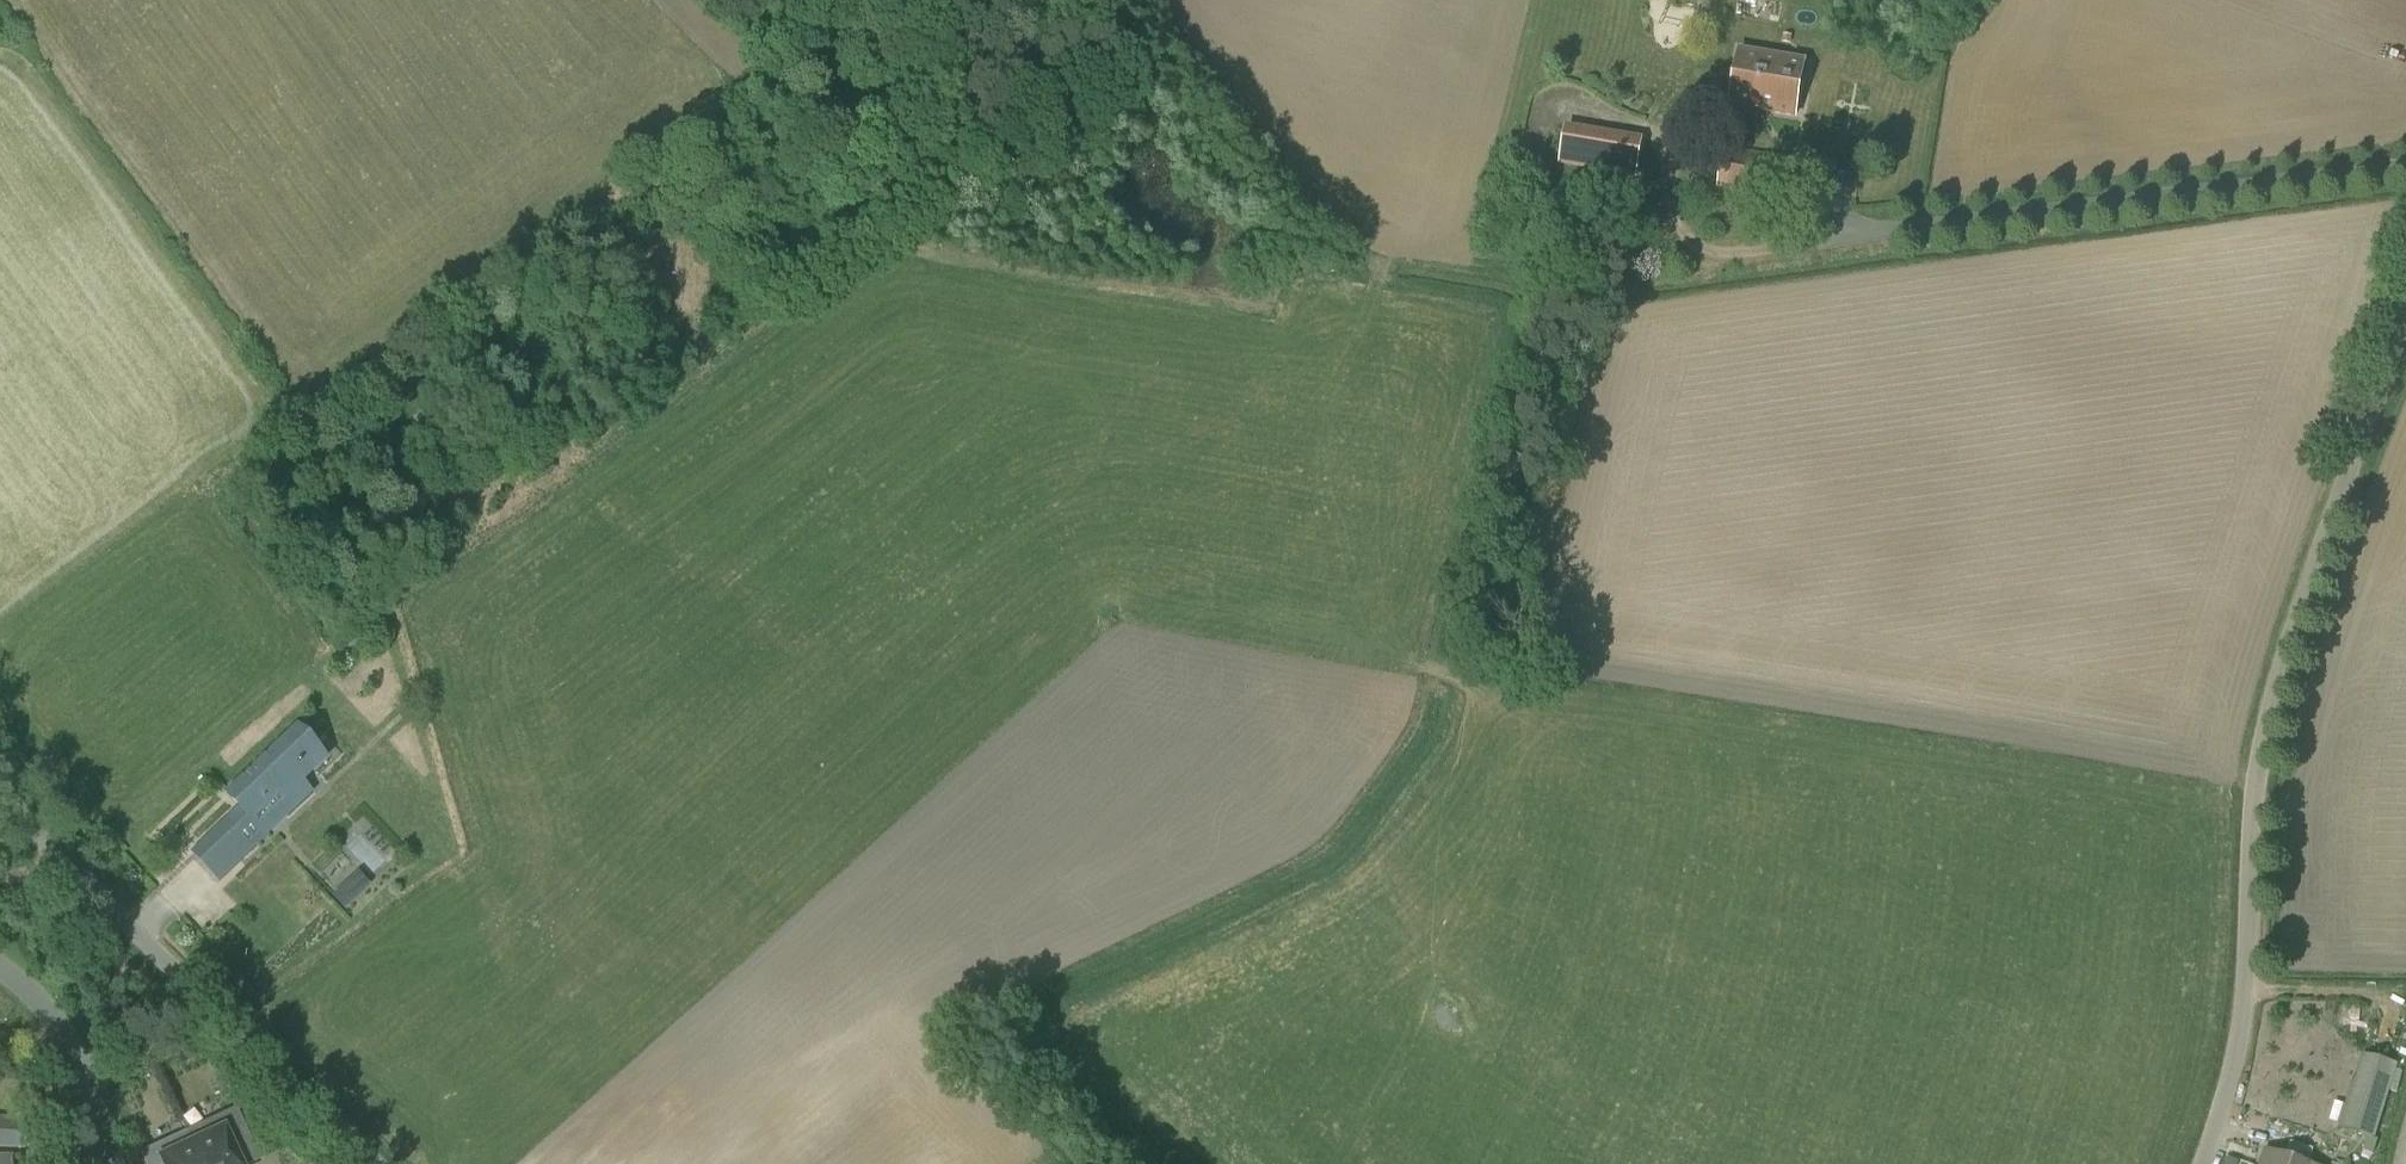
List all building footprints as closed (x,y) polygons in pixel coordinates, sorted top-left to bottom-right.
[(1729,113),(1796,124),(1804,71),(1782,67),(1784,49),(1740,43),(1729,113)] [(1559,165),(1636,178),(1643,138),(1565,125),(1559,165)] [(1716,189),(1767,197),(1773,155),(1724,148),(1716,189)] [(218,880),(314,789),(304,778),(331,753),(299,718),(223,789),(238,805),(190,850),(218,880)] [(366,889),(349,906),(358,915),(375,899),(366,889)] [(2361,1054),(2339,1129),(2374,1139),(2397,1064),(2361,1054)] [(186,1131),(202,1163),(240,1163),(231,1145),(250,1136),(237,1108),(186,1131)] [(25,1150),(27,1119),(0,1117),(0,1148),(25,1150)] [(186,1131),(140,1153),(145,1163),(202,1163),(186,1131)] [(2263,1152),(2260,1163),(2306,1163),(2263,1152)] [(13,1155),(0,1155),(0,1163),(13,1163),(13,1155)]
